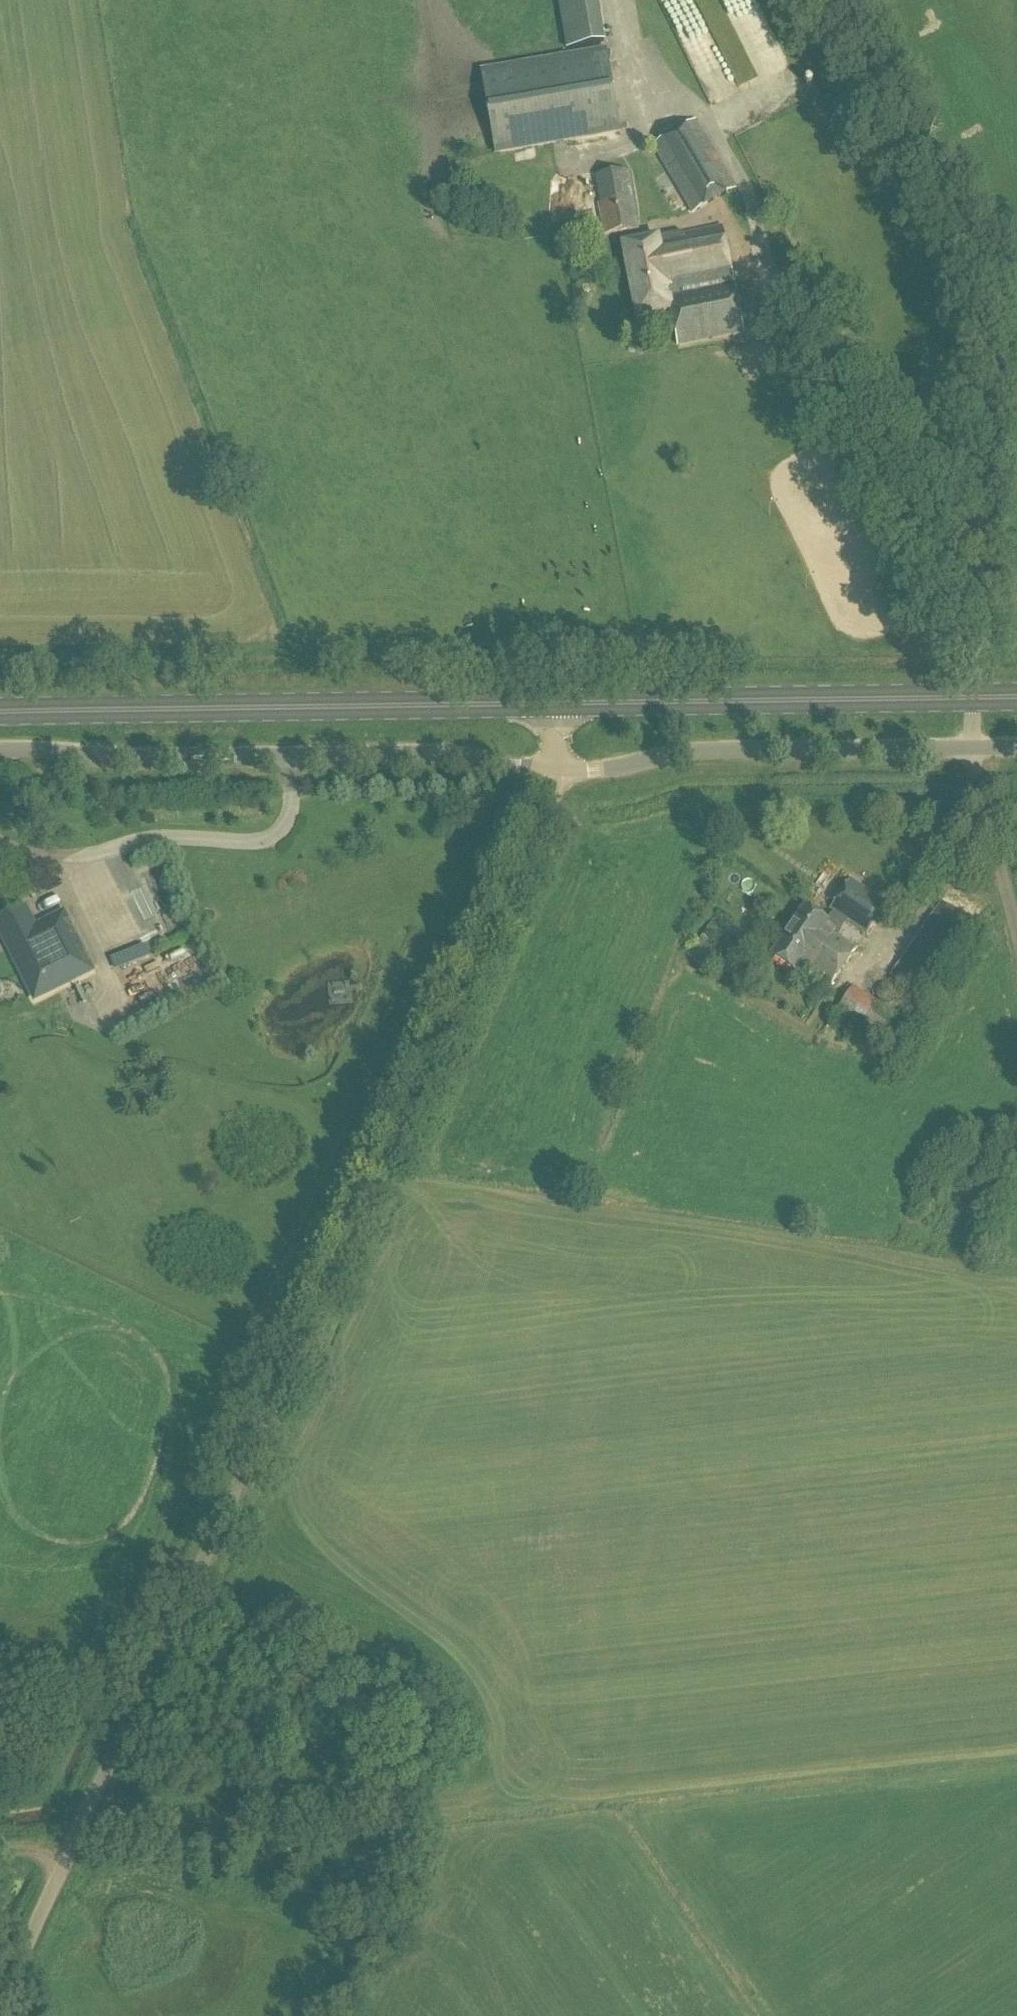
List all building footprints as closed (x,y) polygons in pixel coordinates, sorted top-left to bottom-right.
[(575,48),(613,41),(606,0),(566,0),(575,48)] [(499,153),(621,132),(607,52),(486,73),(499,153)] [(693,214),(735,189),(695,122),(653,147),(693,214)] [(632,198),(627,170),(594,176),(598,204),(597,204),(603,237),(640,230),(634,198),(632,198)] [(743,333),(722,228),(658,241),(658,238),(622,245),(637,319),(671,312),(678,346),(743,333)] [(798,967),(829,989),(886,905),(850,880),(830,910),(833,913),(827,922),(805,907),(771,957),(794,972),(798,967)] [(33,997),(91,967),(62,909),(33,923),(23,903),(0,914),(0,929),(33,997)] [(708,972),(740,929),(718,914),(687,957),(708,972)] [(895,1045),(896,1045),(908,1025),(851,989),(838,1009),(895,1045)]
